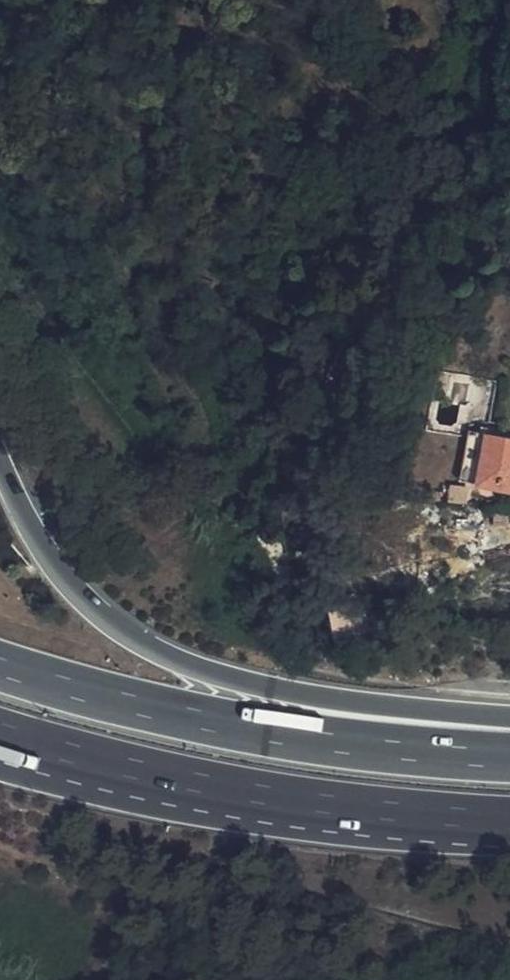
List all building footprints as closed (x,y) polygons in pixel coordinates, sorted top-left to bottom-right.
[(465,436),(457,478),(474,481),(483,431),(466,428),(465,436)] [(474,481),(509,487),(509,435),(483,431),(474,481)] [(429,496),(439,497),(439,489),(430,489),(429,496)] [(336,636),(369,627),(358,588),(326,597),(336,636)]
